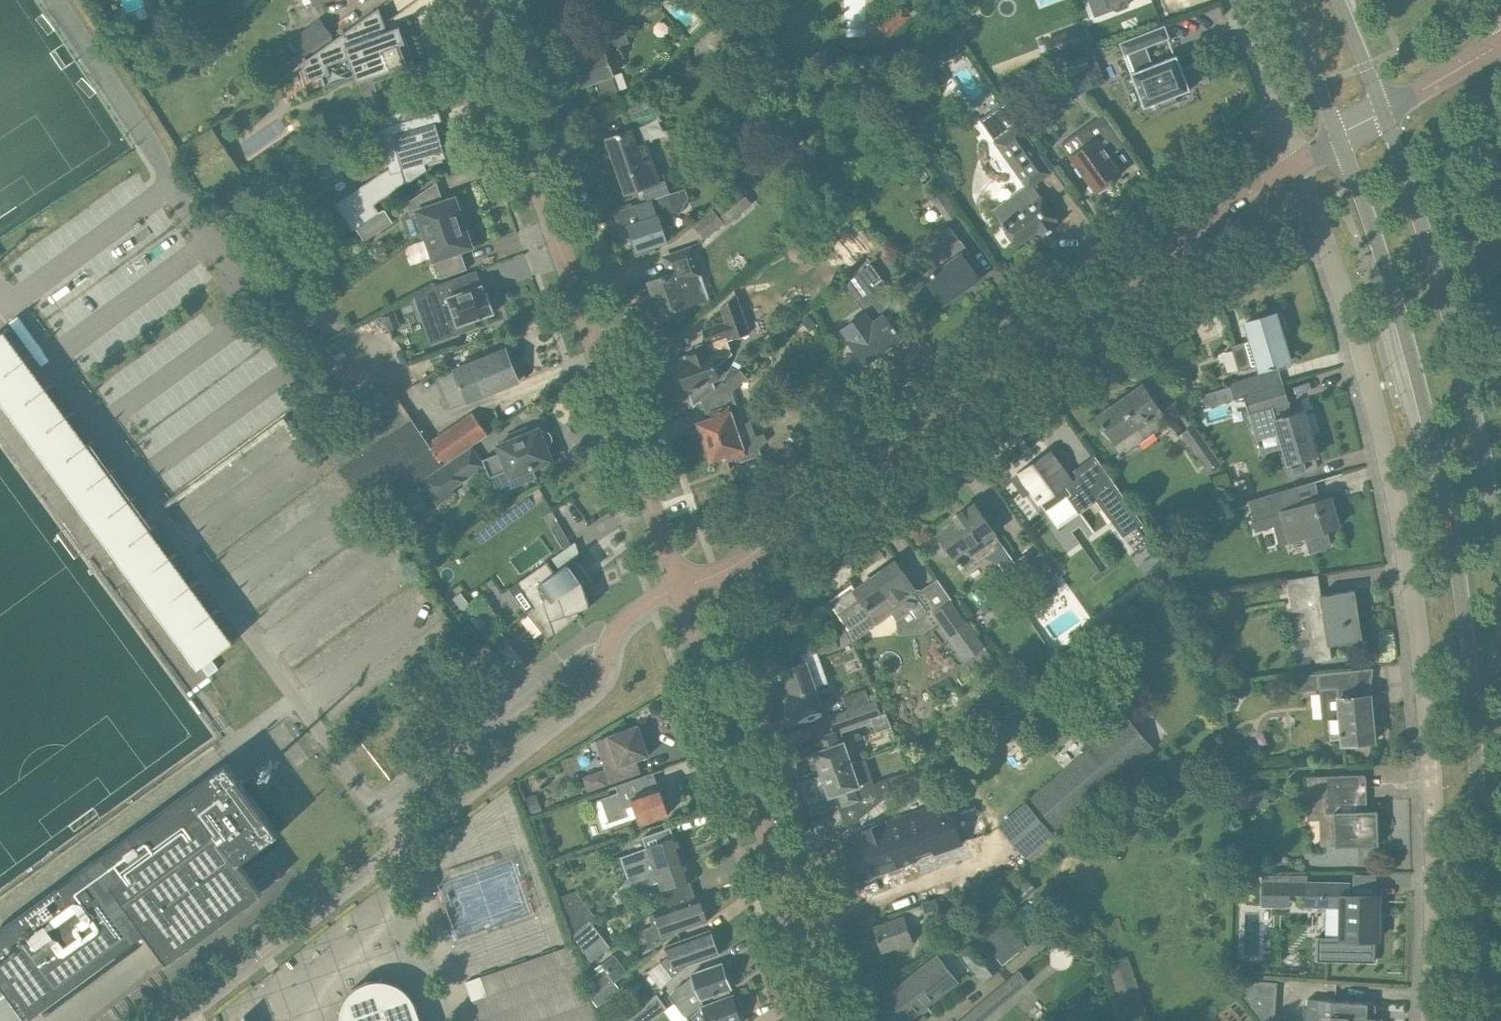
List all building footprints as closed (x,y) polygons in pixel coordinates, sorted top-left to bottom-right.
[(589,5),(591,4),(593,10),(606,6),(604,0),(587,0),(589,5)] [(629,15),(643,3),(640,0),(641,0),(624,0),(620,4),(608,14),(617,25),(629,15)] [(717,17),(730,6),(724,0),(723,0),(712,10),(717,17)] [(845,19),(856,19),(856,14),(865,14),(866,0),(846,0),(845,19)] [(1108,6),(1112,5),(1114,8),(1129,3),(1128,0),(1106,0),(1108,6)] [(911,17),(903,6),(879,25),(887,35),(911,17)] [(379,8),(279,79),(280,81),(302,65),(308,81),(330,73),(327,66),(349,58),(355,74),(357,82),(373,77),(390,71),(392,76),(416,67),(405,36),(398,38),(395,30),(395,28),(383,32),(376,12),(380,9),(379,8)] [(718,25),(719,26),(736,19),(732,10),(719,20),(717,22),(718,25)] [(333,34),(320,18),(290,41),(303,57),(333,34)] [(1146,32),(1119,42),(1124,54),(1132,76),(1125,79),(1128,88),(1136,85),(1137,89),(1144,108),(1159,102),(1161,108),(1178,101),(1176,95),(1190,90),(1177,55),(1153,64),(1146,47),(1170,38),(1165,25),(1146,32)] [(630,42),(624,27),(600,36),(605,50),(573,61),(582,85),(595,81),(601,97),(618,91),(612,75),(614,74),(610,61),(624,56),(620,45),(630,42)] [(865,57),(855,65),(867,80),(876,71),(865,57)] [(954,73),(972,103),(988,94),(971,63),(954,73)] [(1074,74),(1086,90),(1092,87),(1086,70),(1074,74)] [(417,95),(378,122),(381,128),(390,125),(401,158),(353,190),(356,194),(339,206),(355,229),(376,214),(382,210),(377,202),(429,167),(427,161),(430,160),(431,163),(444,159),(443,156),(448,154),(436,119),(429,122),(426,112),(423,113),(417,95)] [(609,143),(606,144),(611,159),(614,158),(626,192),(642,187),(647,200),(654,198),(670,192),(663,172),(656,175),(645,142),(653,140),(647,124),(640,127),(638,124),(659,116),(653,98),(642,102),(623,109),(630,127),(631,129),(607,138),(609,143)] [(1007,100),(980,119),(1028,187),(993,211),(1002,223),(1001,224),(1004,229),(1005,229),(1006,230),(1004,231),(1012,241),(1013,240),(1015,241),(1017,245),(1039,229),(1044,235),(1056,226),(1054,224),(1059,221),(1033,184),(1050,172),(1031,145),(1017,126),(1022,123),(1007,100)] [(824,106),(813,114),(818,122),(829,114),(824,106)] [(1085,146),(1070,156),(1084,176),(1096,192),(1122,174),(1106,152),(1122,141),(1125,145),(1126,144),(1114,128),(1103,113),(1075,132),(1085,146)] [(213,127),(180,148),(210,192),(225,182),(208,157),(225,145),(213,127)] [(410,214),(402,216),(411,240),(426,235),(467,220),(461,203),(458,204),(455,197),(440,202),(438,196),(442,195),(437,181),(406,202),(410,214)] [(753,203),(739,186),(726,196),(693,225),(706,239),(724,224),(726,226),(753,203)] [(632,235),(629,236),(636,255),(655,248),(654,245),(665,241),(667,241),(662,224),(667,223),(674,210),(680,214),(689,198),(686,187),(674,191),(670,192),(654,198),(647,200),(635,204),(641,221),(629,225),(632,235)] [(943,192),(932,200),(947,222),(959,214),(943,192)] [(384,210),(377,214),(384,225),(401,214),(393,202),(384,209),(384,210)] [(467,221),(426,235),(441,278),(467,269),(463,255),(459,257),(458,251),(472,246),(469,238),(473,237),(467,221)] [(940,270),(926,279),(930,284),(941,301),(963,285),(965,289),(972,284),(969,281),(977,275),(966,259),(963,255),(969,251),(961,240),(960,240),(950,226),(940,233),(947,243),(938,241),(931,246),(929,255),(940,270)] [(670,273),(648,280),(660,315),(679,309),(688,306),(703,300),(694,277),(702,274),(696,259),(692,246),(688,248),(669,254),(665,255),(670,273)] [(275,263),(259,275),(265,283),(281,271),(275,263)] [(872,308),(842,329),(849,340),(853,346),(865,362),(900,337),(897,334),(912,323),(902,309),(869,264),(850,277),(872,308)] [(455,277),(435,285),(414,296),(419,311),(433,306),(444,338),(476,327),(473,320),(495,312),(494,309),(497,308),(492,294),(489,295),(488,292),(484,293),(481,285),(460,292),(455,277)] [(685,386),(686,389),(687,388),(693,406),(700,400),(701,400),(716,388),(713,380),(719,378),(716,367),(732,355),(728,341),(749,334),(736,296),(721,308),(726,322),(721,323),(703,330),(707,342),(696,346),(699,352),(686,356),(686,357),(676,361),(678,364),(672,366),(676,377),(680,388),(685,386)] [(393,308),(380,315),(390,331),(400,326),(393,308)] [(1239,367),(1255,363),(1257,371),(1290,361),(1276,313),(1245,322),(1251,340),(1233,345),(1239,367)] [(809,315),(803,321),(810,329),(817,323),(809,315)] [(0,339),(0,396),(202,668),(236,643),(8,334),(0,339)] [(519,379),(506,348),(438,376),(451,407),(519,379)] [(851,354),(837,364),(845,374),(858,364),(851,354)] [(700,427),(696,428),(702,444),(705,442),(737,431),(744,426),(744,424),(732,391),(747,377),(741,369),(725,383),(724,381),(716,388),(701,400),(709,408),(712,417),(698,422),(700,427)] [(1231,386),(1202,394),(1205,407),(1234,399),(1244,395),(1248,394),(1264,389),(1284,384),(1279,369),(1230,383),(1231,386)] [(1248,394),(1244,395),(1257,439),(1279,432),(1288,464),(1292,463),(1295,473),(1308,469),(1305,459),(1318,456),(1304,410),(1291,413),(1288,402),(1289,401),(1284,384),(1264,389),(1248,394)] [(1143,385),(1098,417),(1102,423),(1100,425),(1103,429),(1105,427),(1116,442),(1131,431),(1139,443),(1171,421),(1160,405),(1158,406),(1155,401),(1143,385)] [(359,424),(325,449),(338,467),(411,418),(397,398),(395,399),(359,424)] [(411,418),(338,467),(372,512),(487,432),(473,412),(428,443),(411,418)] [(281,419),(162,498),(168,507),(241,459),(250,471),(295,441),(281,419)] [(758,449),(767,441),(764,433),(756,435),(751,420),(737,431),(705,442),(711,460),(725,455),(727,460),(740,455),(742,460),(759,454),(758,449)] [(1221,462),(1194,424),(1182,433),(1209,471),(1221,462)] [(540,431),(539,428),(523,435),(521,430),(510,434),(512,439),(498,445),(501,452),(482,459),(490,477),(508,470),(511,476),(514,475),(517,484),(535,477),(532,468),(552,460),(546,446),(549,445),(551,442),(552,439),(551,435),(549,433),(546,431),(543,430),(540,431)] [(1070,479),(1050,451),(1013,478),(1022,491),(1029,486),(1046,510),(1066,496),(1078,513),(1096,500),(1122,538),(1142,524),(1094,455),(1073,470),(1076,474),(1070,479)] [(468,476),(456,458),(424,481),(440,503),(455,492),(452,487),(468,476)] [(1265,495),(1239,504),(1242,512),(1251,510),(1253,509),(1255,514),(1253,515),(1254,520),(1257,530),(1275,524),(1281,543),(1292,540),(1304,536),(1309,552),(1331,545),(1327,530),(1339,526),(1337,522),(1339,521),(1336,512),(1335,513),(1330,497),(1311,502),(1301,505),(1296,486),(1265,495)] [(495,518),(498,523),(484,532),(488,537),(538,505),(531,494),(495,518)] [(957,522),(939,535),(950,551),(954,557),(964,572),(1004,545),(975,505),(964,512),(963,510),(953,516),(957,522)] [(563,529),(555,533),(564,548),(572,543),(563,529)] [(229,552),(225,536),(208,540),(212,556),(229,552)] [(1162,549),(1148,558),(1160,574),(1172,563),(1162,549)] [(1032,550),(1019,559),(1025,567),(1046,598),(1058,589),(1032,550)] [(517,582),(534,606),(543,598),(546,605),(582,580),(583,585),(591,579),(577,560),(576,561),(575,558),(574,558),(555,572),(547,561),(517,582)] [(828,601),(838,614),(843,621),(849,629),(854,640),(891,613),(896,620),(911,609),(917,617),(927,610),(911,589),(914,587),(896,561),(854,590),(851,585),(828,601)] [(1319,575),(1287,580),(1292,612),(1307,610),(1309,621),(1312,643),(1327,641),(1328,645),(1330,645),(1343,643),(1363,639),(1360,621),(1355,590),(1335,593),(1323,595),(1319,575)] [(591,579),(583,585),(582,580),(546,605),(543,598),(534,606),(526,611),(548,639),(581,613),(581,612),(580,613),(579,610),(591,606),(584,585),(591,579)] [(966,620),(951,600),(933,613),(948,634),(946,635),(965,660),(985,646),(966,620)] [(470,617),(469,618),(479,630),(488,623),(478,610),(470,617)] [(1053,633),(1080,621),(1076,610),(1048,622),(1053,633)] [(847,628),(836,632),(840,642),(851,638),(847,628)] [(510,643),(500,631),(491,638),(501,651),(510,643)] [(803,662),(784,669),(799,711),(818,704),(820,703),(815,687),(814,684),(826,680),(817,653),(839,645),(838,642),(835,634),(799,647),(804,661),(803,662)] [(1339,671),(1318,673),(1319,689),(1319,690),(1338,688),(1340,718),(1327,719),(1329,740),(1342,739),(1342,744),(1354,743),(1374,741),(1370,695),(1353,697),(1351,671),(1359,670),(1359,669),(1339,671)] [(821,775),(852,764),(843,737),(841,732),(872,722),(871,717),(881,714),(877,702),(828,719),(832,733),(821,737),(825,748),(813,752),(821,775)] [(1153,748),(1127,718),(1000,826),(1026,856),(1153,748)] [(358,719),(349,725),(356,734),(364,727),(358,719)] [(649,755),(638,725),(608,735),(608,736),(596,740),(606,769),(603,770),(603,769),(582,776),(587,791),(608,784),(608,783),(611,782),(641,772),(636,759),(649,755)] [(899,748),(889,752),(893,761),(902,757),(899,748)] [(145,931),(168,962),(262,892),(240,862),(279,833),(227,762),(0,929),(0,1020),(23,1020),(145,931)] [(821,775),(829,797),(841,793),(844,802),(839,804),(848,828),(890,794),(884,777),(859,785),(852,764),(821,775)] [(663,770),(663,768),(610,787),(610,788),(616,786),(619,792),(598,800),(598,801),(601,800),(609,821),(606,822),(606,823),(628,816),(628,814),(627,815),(624,807),(633,804),(640,823),(669,813),(660,787),(659,788),(654,773),(663,770)] [(910,770),(889,778),(894,791),(912,776),(910,770)] [(1365,776),(1365,774),(1308,776),(1309,808),(1328,807),(1329,813),(1334,813),(1335,846),(1378,845),(1377,810),(1361,811),(1361,801),(1365,800),(1364,776),(1365,776)] [(1257,790),(1238,790),(1238,807),(1258,807),(1257,790)] [(537,793),(526,797),(532,814),(543,810),(537,793)] [(859,836),(844,842),(857,881),(918,860),(915,852),(925,848),(931,846),(934,854),(962,844),(951,812),(961,809),(957,798),(947,802),(946,800),(858,831),(859,836)] [(629,877),(685,857),(677,835),(673,837),(670,827),(643,837),(647,848),(621,857),(629,877)] [(629,877),(622,884),(626,892),(635,889),(635,890),(646,886),(646,888),(660,883),(663,889),(674,886),(692,879),(685,857),(629,877)] [(1289,874),(1263,874),(1263,900),(1289,901),(1289,893),(1289,874)] [(1023,875),(1003,893),(1012,903),(1032,885),(1023,875)] [(1307,881),(1306,906),(1345,907),(1345,938),(1318,937),(1317,961),(1375,962),(1375,940),(1378,940),(1378,934),(1381,935),(1381,917),(1379,917),(1379,896),(1348,895),(1349,883),(1307,881)] [(559,896),(573,936),(595,913),(576,890),(559,896)] [(707,921),(699,898),(650,915),(654,925),(646,928),(653,947),(674,933),(707,921)] [(942,917),(937,899),(888,916),(890,920),(873,926),(882,951),(913,941),(909,928),(942,917)] [(596,914),(595,913),(573,936),(591,961),(610,946),(590,920),(596,914)] [(1027,946),(1005,917),(960,953),(982,981),(1027,946)] [(719,954),(710,929),(680,940),(665,945),(669,956),(661,961),(673,976),(689,965),(719,954)] [(1105,963),(1125,1020),(1151,1020),(1128,955),(1105,963)] [(937,956),(877,1003),(892,1020),(906,1020),(957,982),(937,956)] [(731,988),(722,963),(692,974),(693,976),(677,988),(671,995),(677,1005),(683,1015),(687,1016),(690,1014),(700,1006),(698,1000),(701,999),(731,988)] [(616,983),(605,967),(588,978),(595,997),(616,983)] [(1030,981),(1020,970),(975,1008),(960,1020),(982,1020),(1030,981)] [(480,976),(465,981),(472,1000),(487,995),(480,976)] [(418,1005),(416,1001),(414,998),(412,994),(410,991),(407,988),(404,986),(400,984),(397,982),(393,980),(389,979),(385,978),(381,978),(377,978),(373,978),(369,979),(365,980),(362,982),(358,984),(355,986),(352,989),(349,992),(346,995),(344,998),(342,1002),(341,1005),(339,1009),(339,1013),(338,1017),(338,1020),(424,1020),(418,1005)] [(1242,979),(1241,990),(1263,1020),(1275,1020),(1278,981),(1242,979)] [(625,1019),(627,1020),(650,1020),(668,1008),(657,994),(652,1001),(625,1019)] [(690,1014),(696,1020),(742,1020),(738,1009),(743,1008),(739,997),(734,998),(733,995),(724,998),(714,1002),(708,1004),(703,1006),(700,1006),(690,1014)] [(1305,1020),(1382,1020),(1383,1018),(1375,1018),(1376,1011),(1376,1009),(1376,1008),(1376,1007),(1375,1006),(1375,1005),(1374,1004),(1373,1003),(1371,1003),(1370,1003),(1308,999),(1306,999),(1305,1020)]
